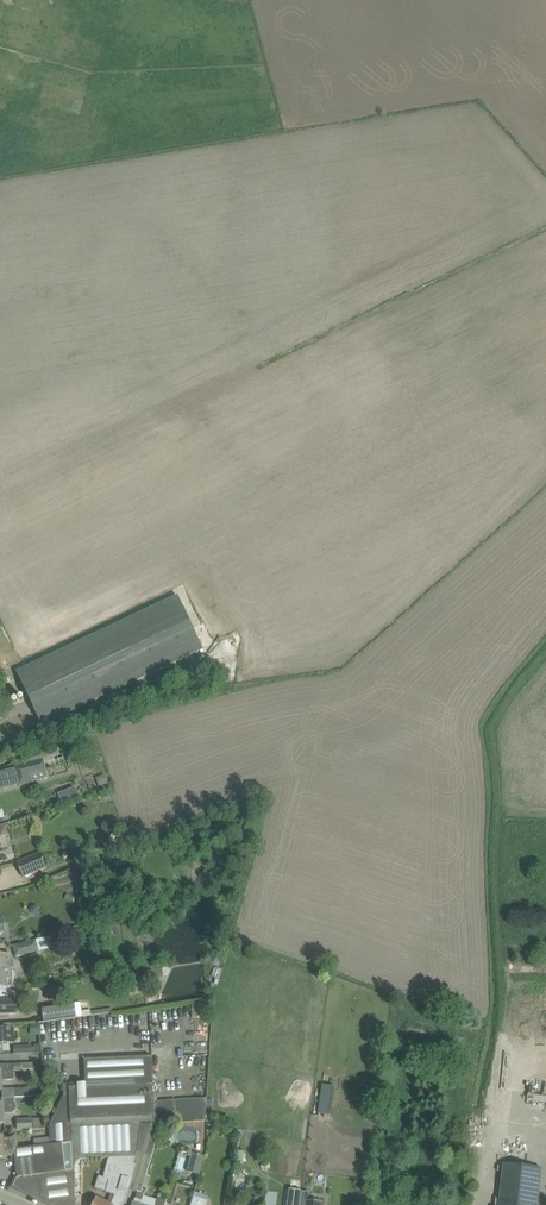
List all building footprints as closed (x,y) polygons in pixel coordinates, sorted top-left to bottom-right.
[(205,654),(178,596),(17,672),(42,725),(198,651),(200,656),(205,654)] [(48,778),(43,760),(15,767),(20,785),(33,782),(31,775),(38,773),(40,780),(48,778)] [(104,774),(96,777),(99,786),(107,783),(104,774)] [(76,792),(61,797),(63,801),(77,796),(76,792)] [(41,852),(17,862),(23,878),(47,868),(41,852)] [(75,896),(68,893),(65,899),(69,901),(68,902),(70,903),(71,902),(72,903),(75,896)] [(32,906),(30,909),(32,914),(36,914),(39,912),(40,908),(36,905),(32,906)] [(16,957),(40,951),(37,939),(13,945),(16,957)] [(11,972),(11,954),(0,955),(0,987),(12,987),(11,972)] [(148,990),(145,978),(121,984),(124,996),(148,990)] [(17,1013),(16,1000),(0,1000),(0,1014),(17,1013)] [(80,1001),(42,1006),(44,1021),(91,1015),(90,1009),(82,1011),(80,1001)] [(31,1035),(40,1035),(39,1024),(30,1024),(31,1035)] [(3,1053),(2,1043),(15,1042),(14,1027),(4,1027),(0,1028),(0,1053),(3,1053)] [(32,1054),(31,1045),(14,1045),(14,1055),(32,1054)] [(85,1083),(119,1081),(153,1079),(152,1056),(84,1060),(85,1083)] [(166,1062),(153,1062),(154,1086),(166,1085),(166,1062)] [(14,1069),(42,1068),(42,1063),(8,1064),(8,1070),(0,1070),(0,1090),(3,1090),(2,1080),(15,1079),(14,1069)] [(153,1094),(153,1079),(119,1081),(85,1083),(64,1084),(64,1094),(50,1125),(50,1137),(35,1139),(34,1141),(35,1146),(15,1149),(16,1155),(13,1155),(13,1161),(15,1161),(17,1178),(13,1187),(19,1189),(51,1204),(75,1204),(75,1196),(75,1171),(75,1165),(76,1164),(77,1162),(79,1161),(80,1160),(80,1159),(109,1158),(135,1157),(136,1151),(137,1152),(140,1125),(161,1123),(206,1122),(206,1098),(157,1101),(157,1094),(153,1094)] [(31,1087),(14,1088),(15,1097),(32,1096),(31,1087)] [(17,1109),(17,1103),(0,1104),(0,1123),(5,1123),(4,1113),(14,1113),(17,1109)] [(32,1118),(18,1119),(18,1130),(32,1130),(32,1118)] [(141,1203),(145,1192),(142,1191),(146,1175),(161,1123),(140,1125),(137,1152),(136,1151),(135,1157),(133,1164),(135,1164),(129,1188),(137,1190),(134,1201),(133,1200),(131,1204),(148,1204),(141,1203)] [(15,1149),(13,1134),(0,1136),(0,1157),(5,1157),(5,1156),(13,1155),(16,1155),(15,1149)] [(272,1174),(301,1177),(305,1141),(276,1138),(272,1174)] [(164,1150),(165,1139),(157,1139),(156,1149),(164,1150)] [(204,1156),(193,1152),(189,1151),(188,1155),(192,1156),(188,1170),(199,1174),(204,1156)] [(93,1204),(123,1204),(126,1197),(128,1187),(129,1188),(135,1164),(133,1164),(135,1157),(109,1158),(103,1177),(109,1179),(106,1191),(106,1192),(111,1195),(107,1203),(96,1197),(94,1203),(93,1204)] [(543,1169),(503,1164),(499,1204),(539,1204),(543,1169)] [(264,1204),(285,1204),(288,1192),(267,1188),(264,1204)] [(287,1204),(299,1204),(301,1190),(289,1188),(287,1204)] [(191,1204),(207,1204),(208,1200),(194,1195),(191,1204)]
